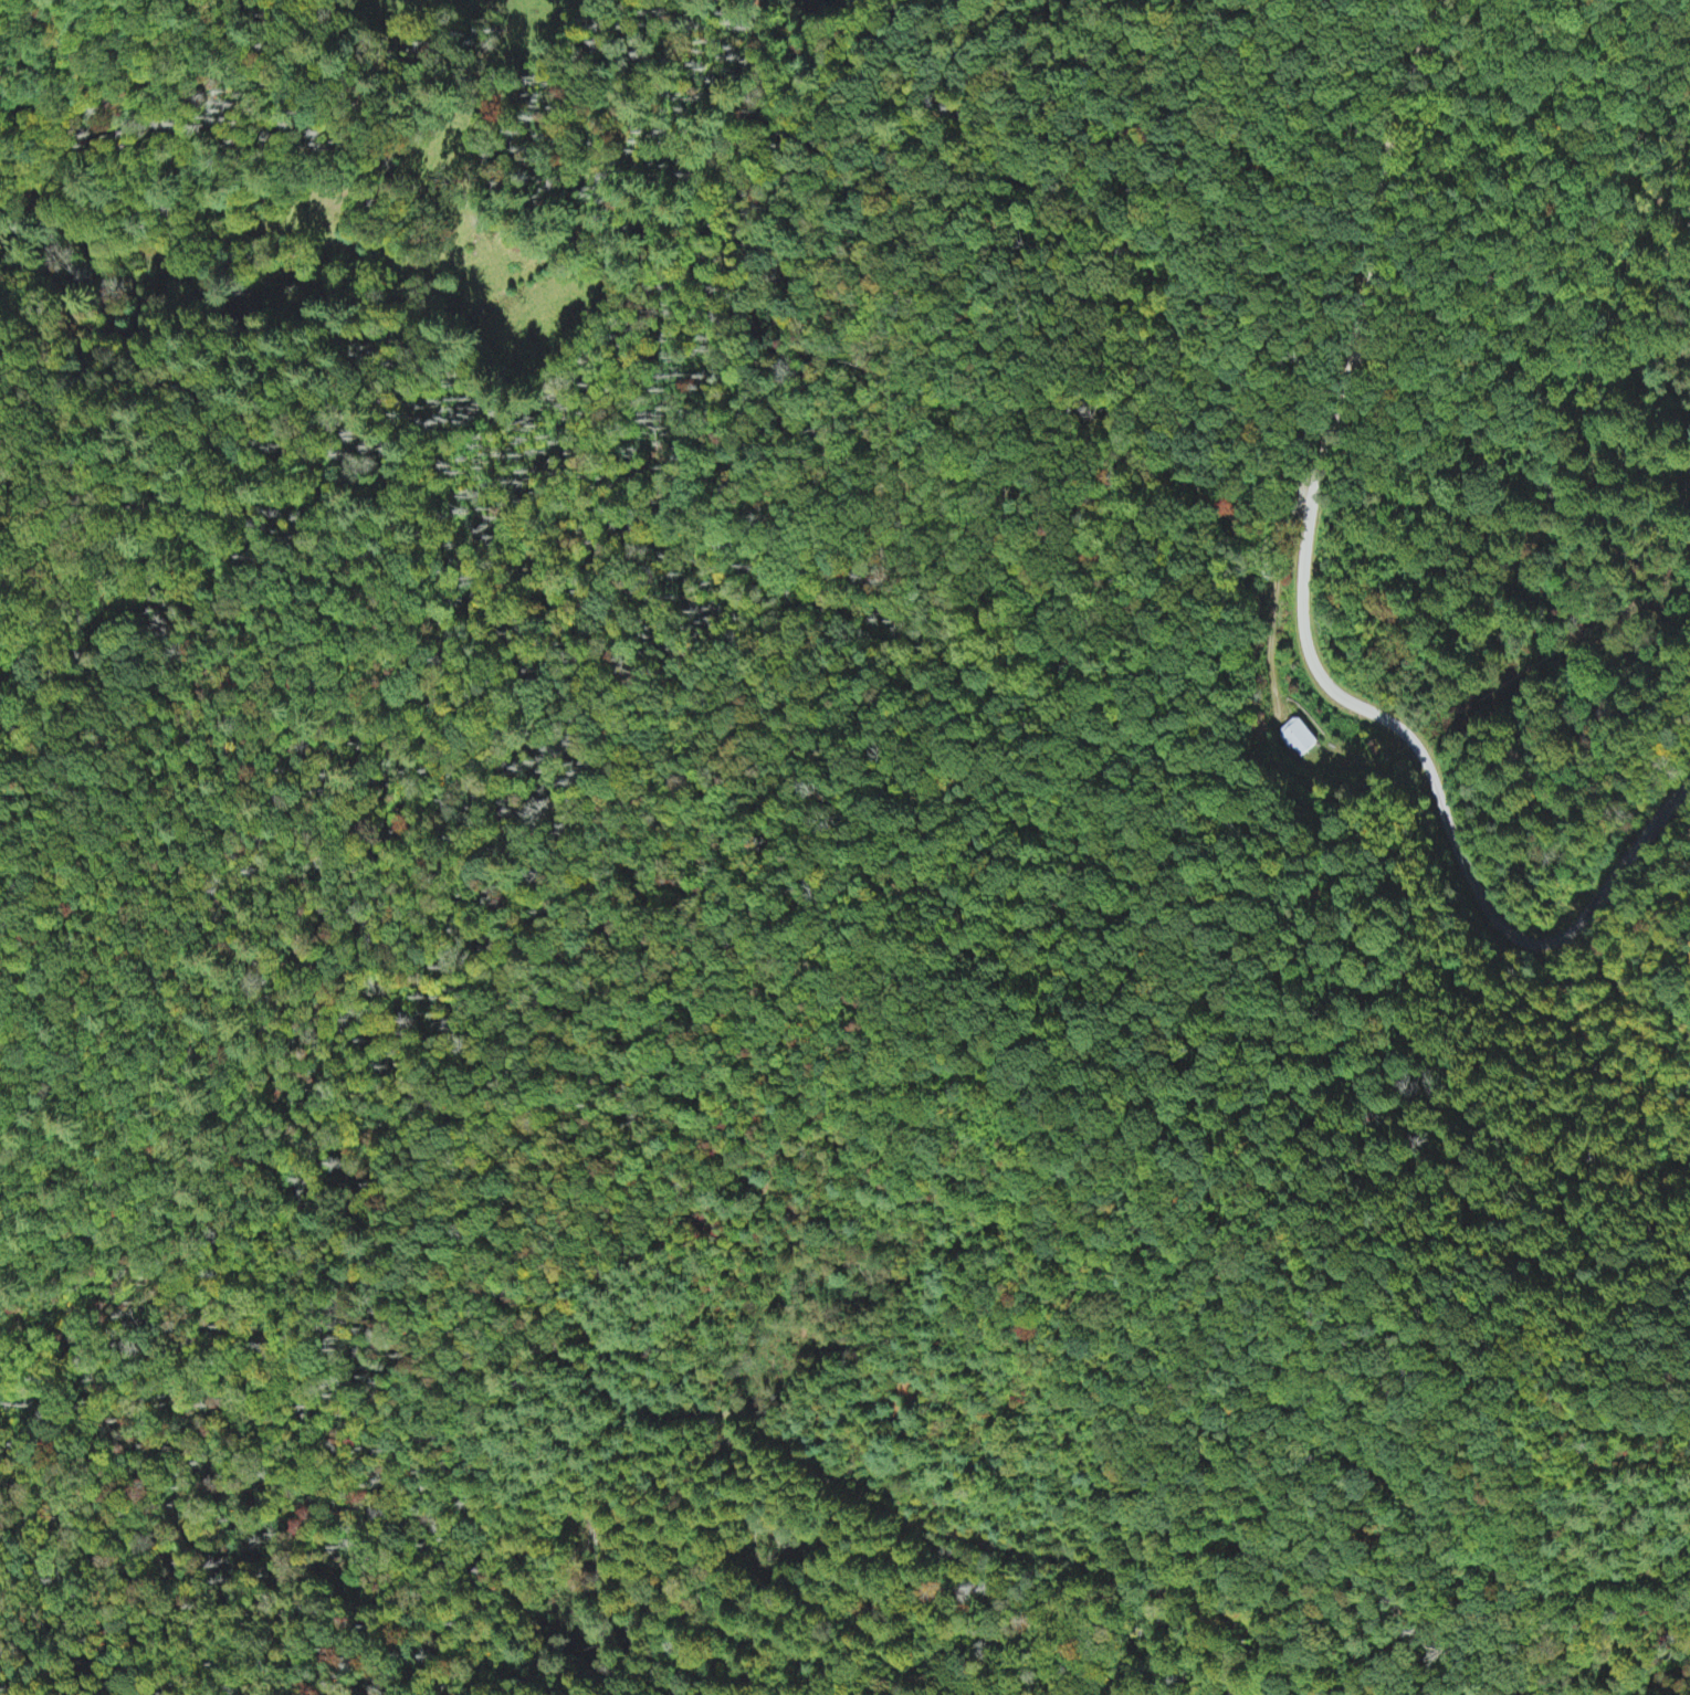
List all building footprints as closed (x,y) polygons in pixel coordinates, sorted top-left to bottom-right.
[(1293,757),(1316,750),(1307,722),(1284,729),(1293,757)]
